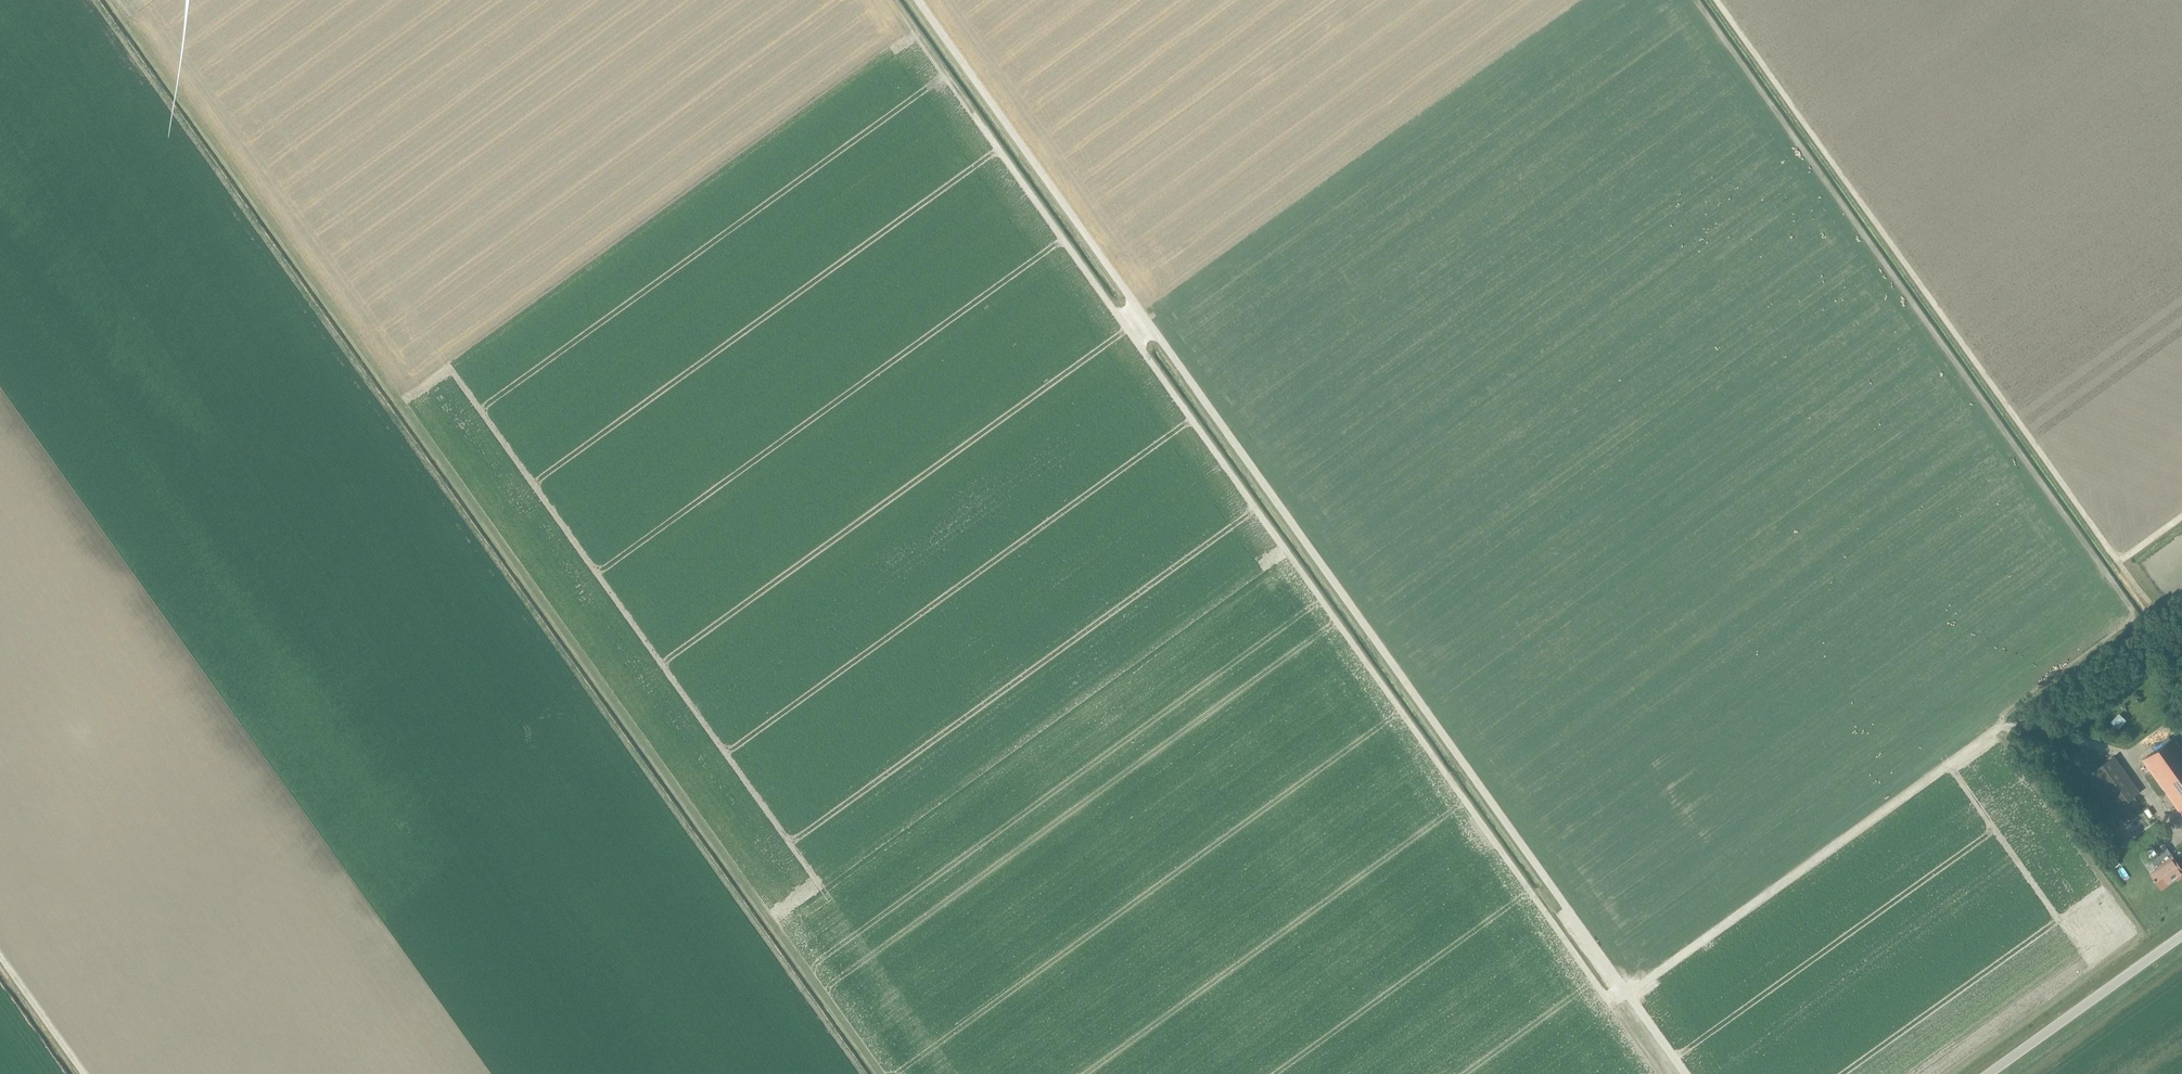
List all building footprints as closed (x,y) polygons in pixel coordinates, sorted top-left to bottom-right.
[(2151,754),(2142,760),(2181,815),(2181,750),(2173,738),(2151,754)] [(2085,751),(2067,764),(2079,781),(2098,768),(2085,751)] [(2098,768),(2079,781),(2105,816),(2138,792),(2113,757),(2098,768)] [(2149,837),(2140,846),(2145,851),(2154,842),(2149,837)] [(2181,876),(2181,870),(2166,847),(2149,859),(2155,867),(2155,866),(2157,868),(2150,873),(2160,889),(2175,878),(2177,880),(2181,876)]
